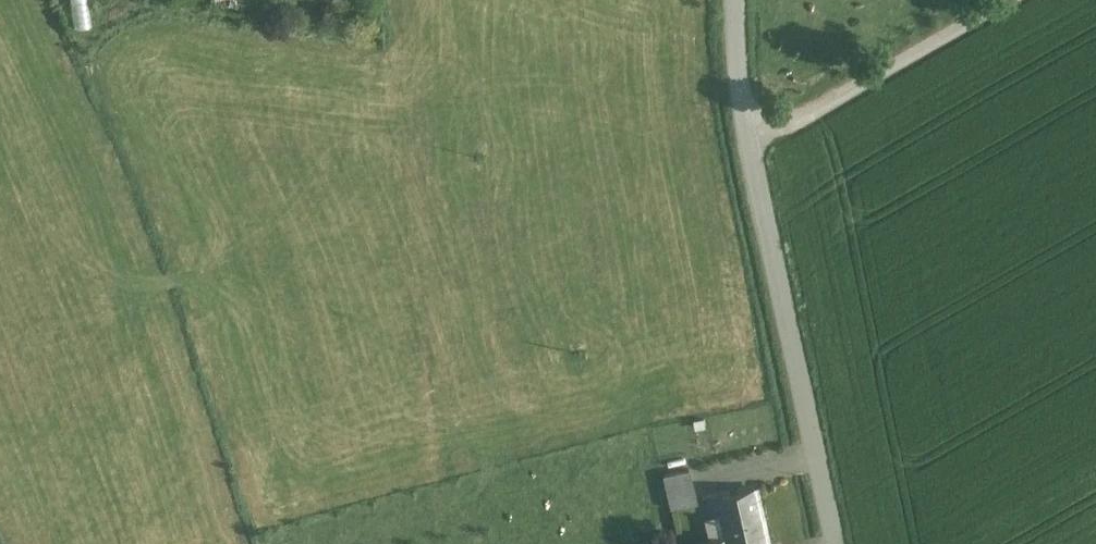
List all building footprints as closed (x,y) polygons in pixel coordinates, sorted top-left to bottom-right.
[(94,18),(92,0),(71,0),(73,21),(94,18)] [(689,470),(664,476),(671,509),(697,503),(689,470)] [(716,498),(720,516),(725,540),(726,543),(770,543),(758,489),(719,498),(716,498)] [(718,496),(703,499),(707,519),(720,516),(716,498),(719,498),(718,496)]
